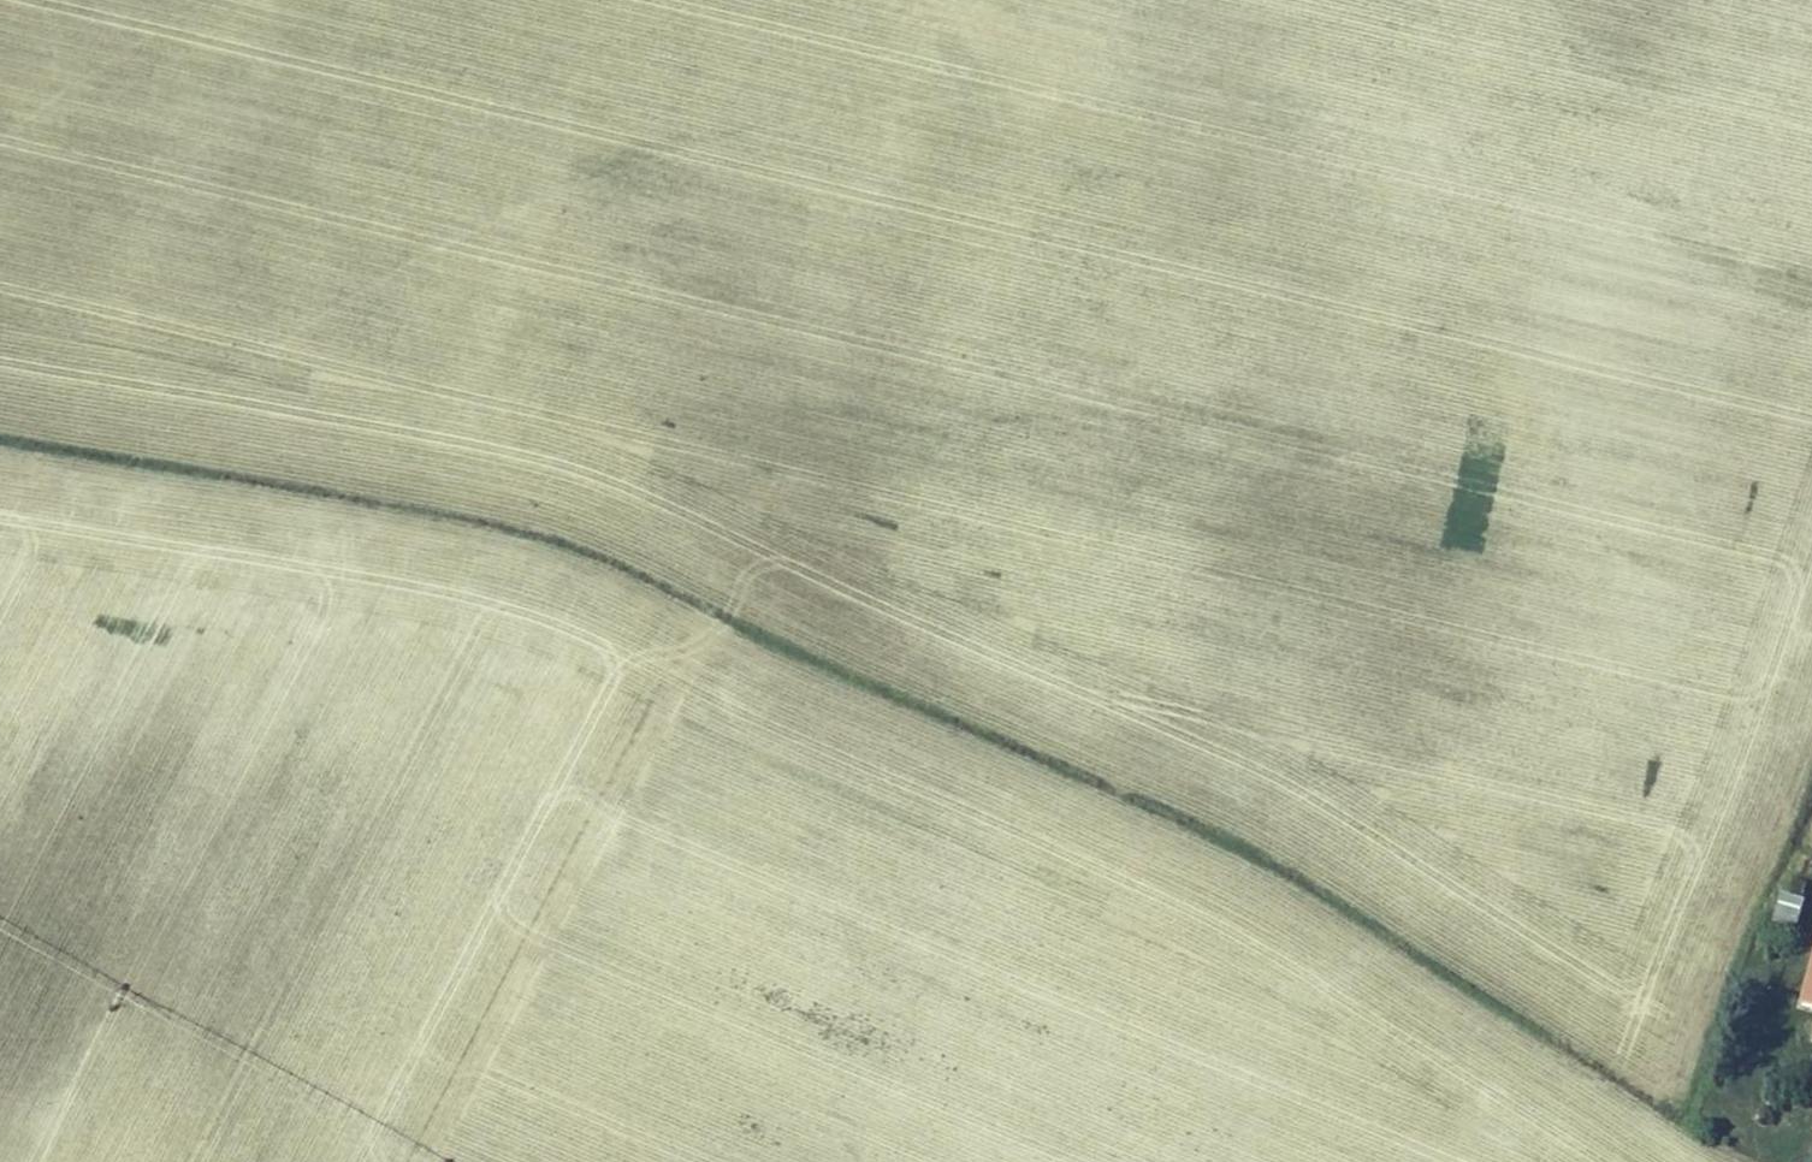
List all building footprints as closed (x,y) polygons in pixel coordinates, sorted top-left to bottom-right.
[(1769,919),(1793,927),(1802,899),(1778,892),(1769,919)] [(1777,1030),(1811,1039),(1811,958),(1796,954),(1777,1030)]
